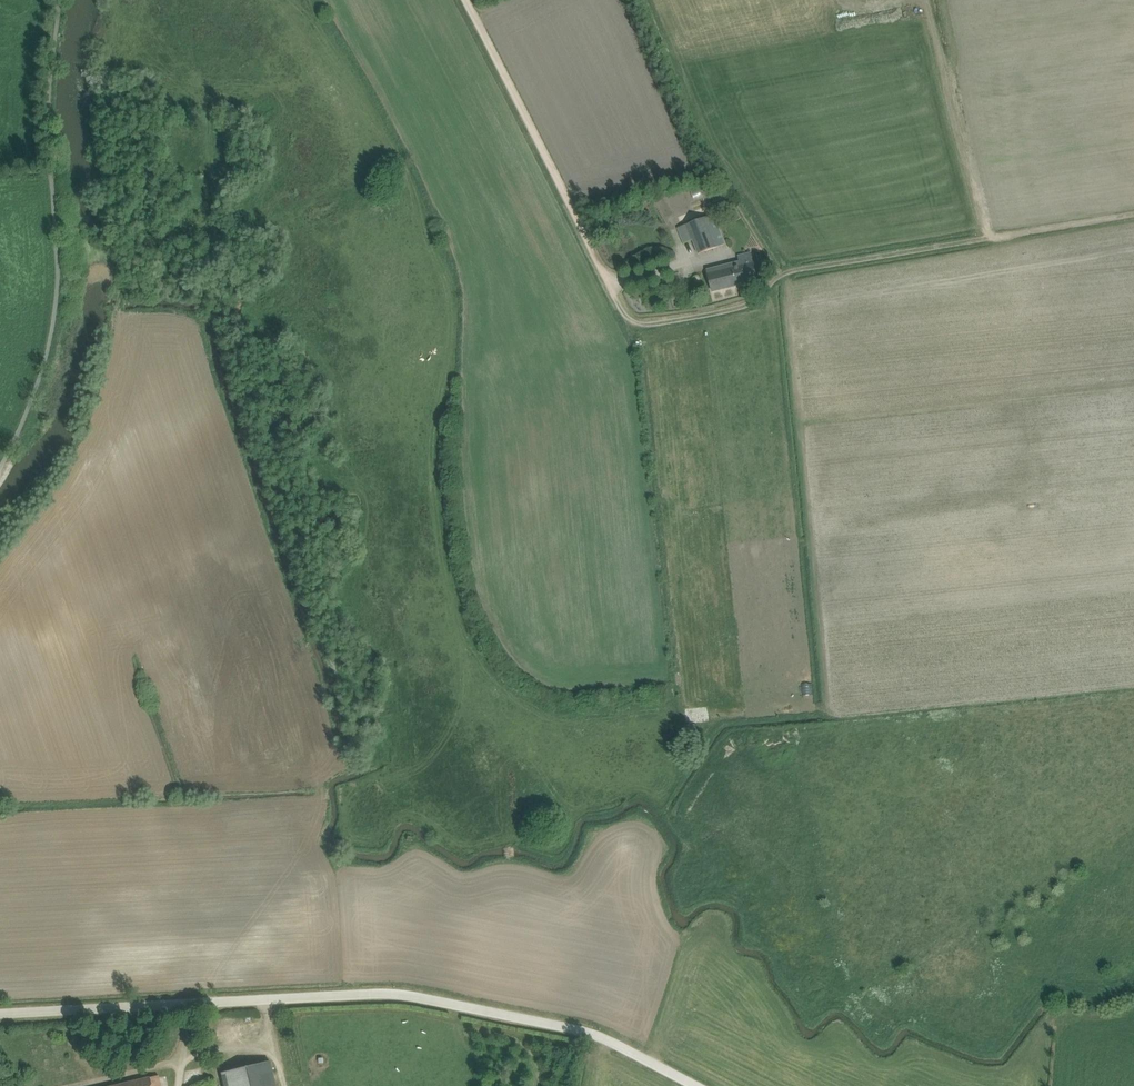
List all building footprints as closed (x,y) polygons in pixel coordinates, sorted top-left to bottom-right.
[(725,244),(714,214),(678,228),(684,243),(693,239),(699,254),(725,244)] [(713,291),(757,280),(751,253),(738,256),(740,262),(707,270),(713,291)] [(673,277),(666,280),(669,287),(675,284),(673,277)] [(319,995),(331,994),(330,987),(318,988),(319,995)] [(265,1064),(220,1074),(218,1067),(203,1071),(206,1085),(205,1085),(270,1085),(265,1064)] [(159,1075),(108,1085),(162,1085),(159,1075)]
